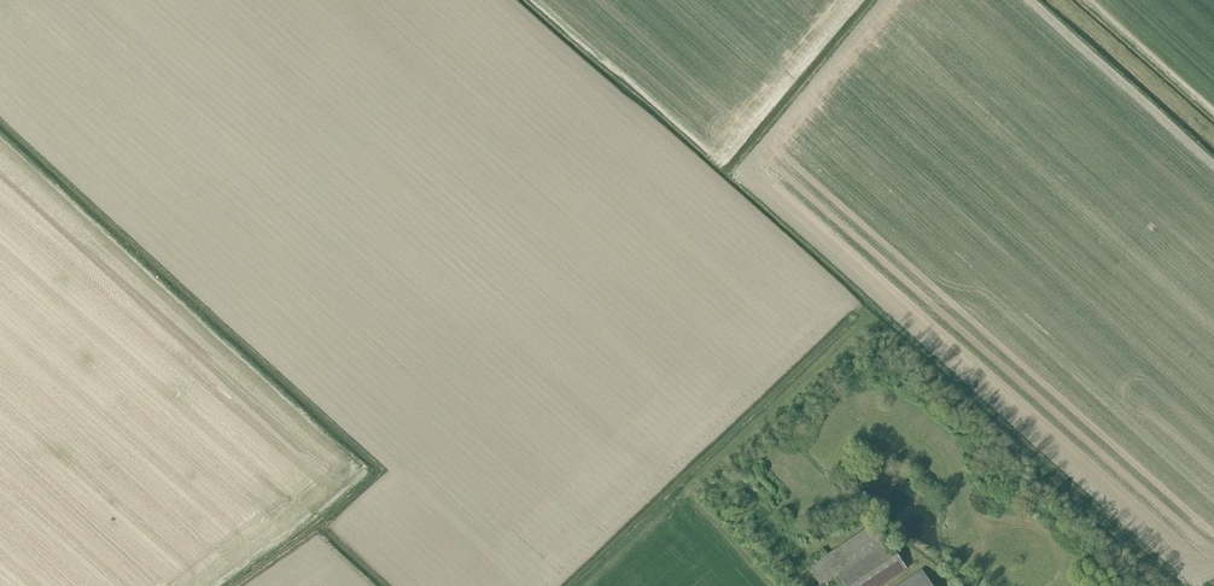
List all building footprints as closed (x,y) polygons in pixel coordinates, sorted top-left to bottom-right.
[(906,568),(875,523),(809,568),(821,585),(826,585),(839,577),(845,585),(881,585),(906,568)] [(922,569),(897,585),(933,585),(922,569)]
